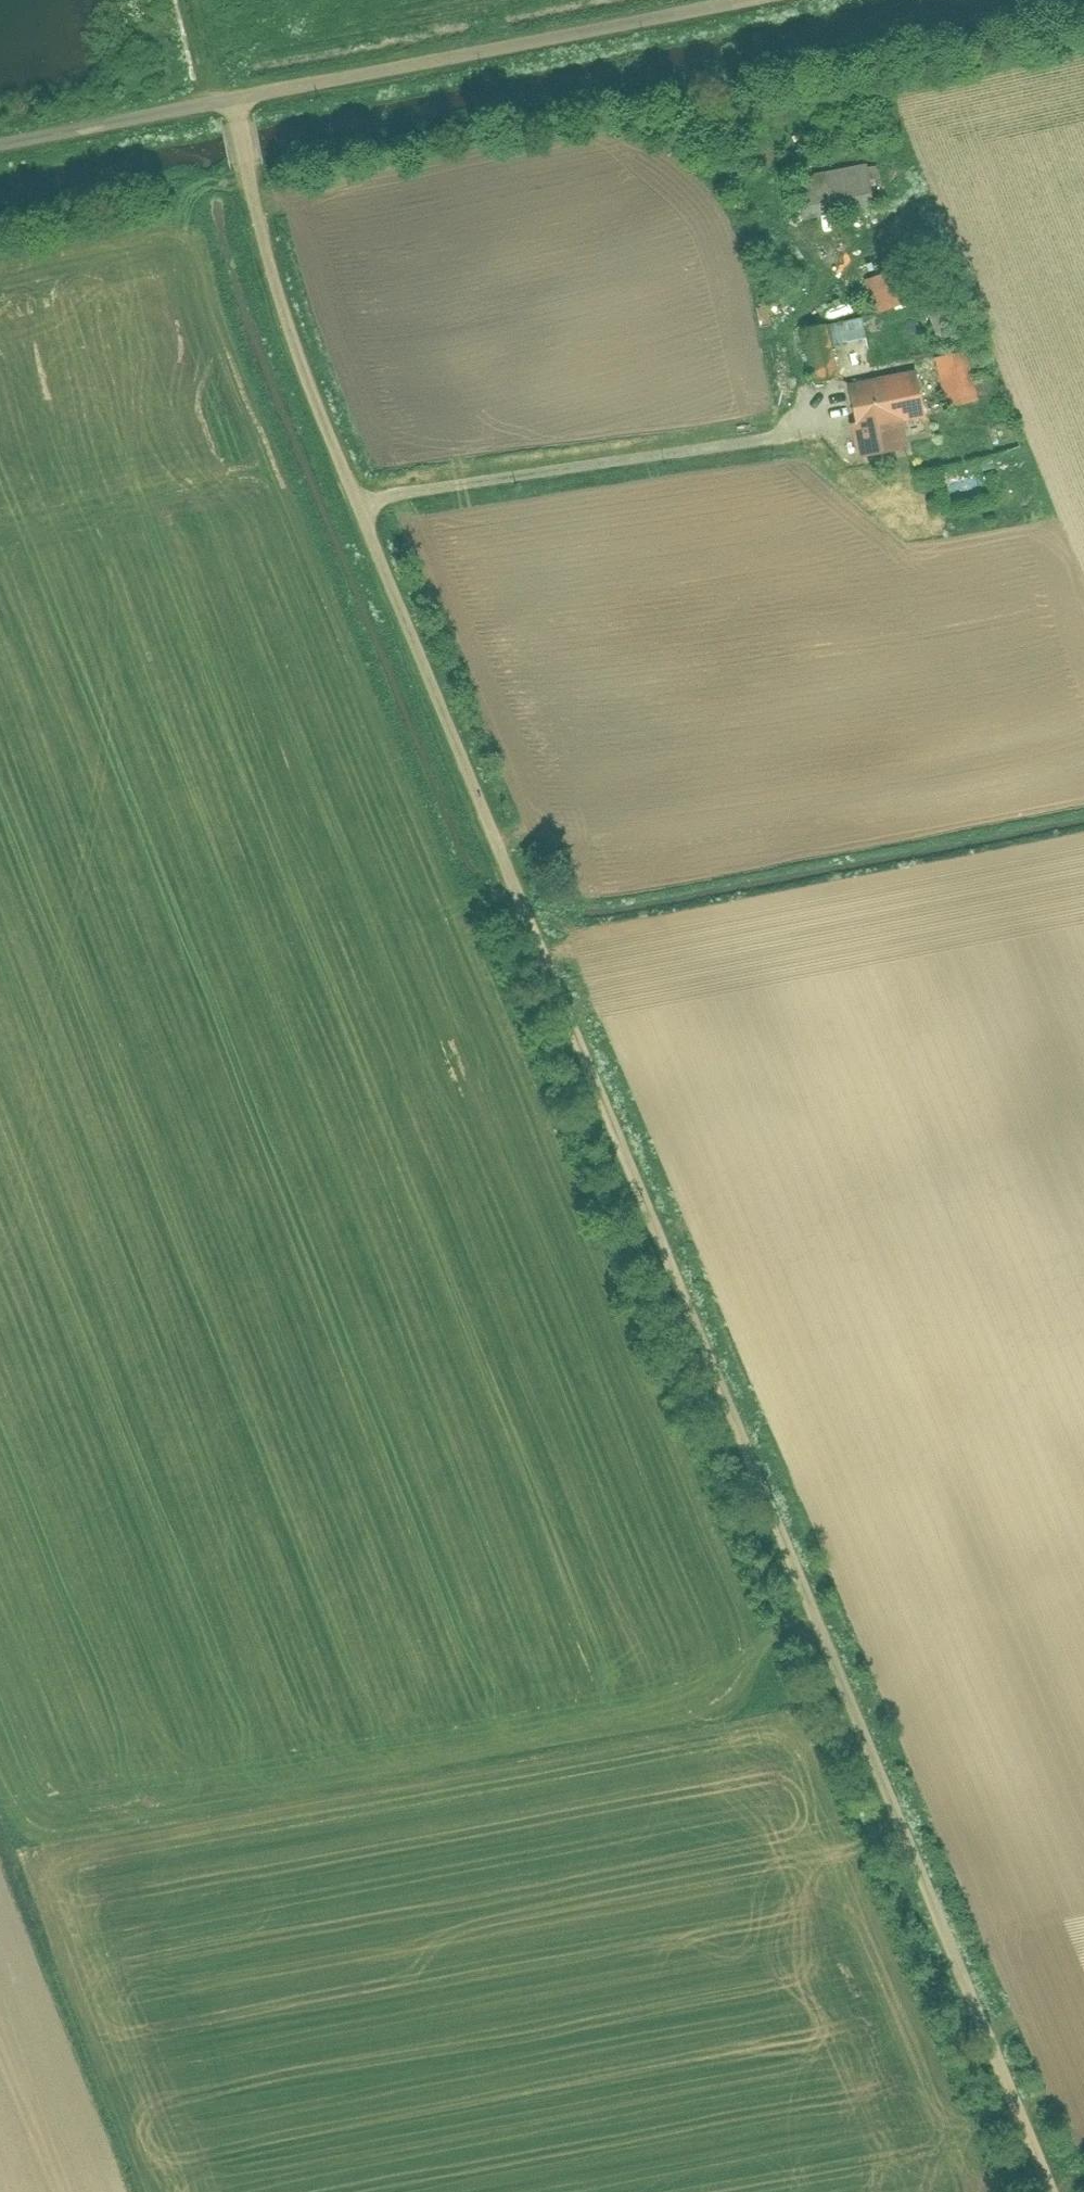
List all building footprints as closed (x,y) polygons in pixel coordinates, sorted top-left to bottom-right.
[(868,171),(790,184),(796,220),(875,207),(868,171)] [(902,268),(862,278),(871,312),(911,302),(902,268)] [(946,309),(927,318),(936,341),(956,332),(946,309)] [(826,328),(807,331),(813,376),(832,373),(826,328)] [(965,353),(938,356),(944,404),(971,401),(965,353)] [(911,420),(902,379),(839,393),(854,465),(894,456),(887,425),(911,420)]
